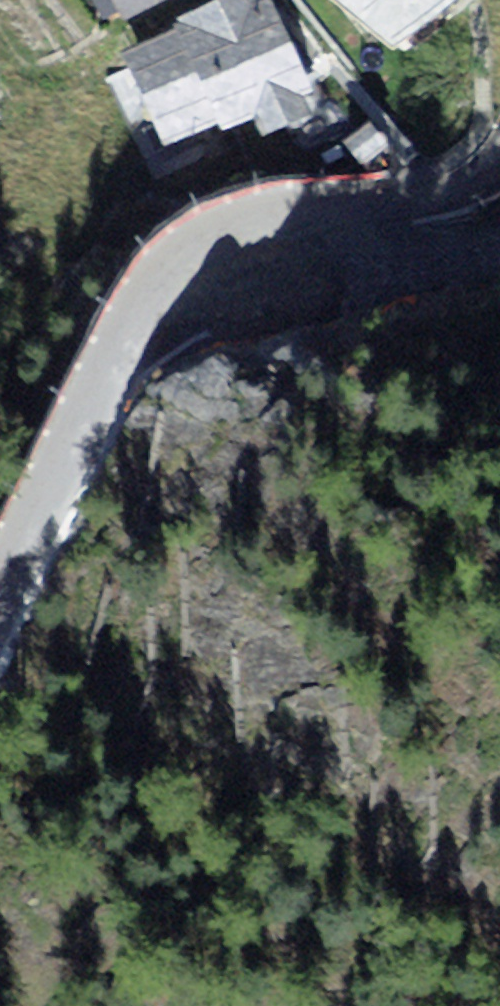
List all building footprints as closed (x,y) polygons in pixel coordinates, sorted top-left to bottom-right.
[(84,41),(165,0),(63,0),(84,41)] [(100,85),(153,182),(310,97),(257,0),(255,0),(100,85)] [(336,7),(401,50),(448,0),(333,0),(336,7)]
